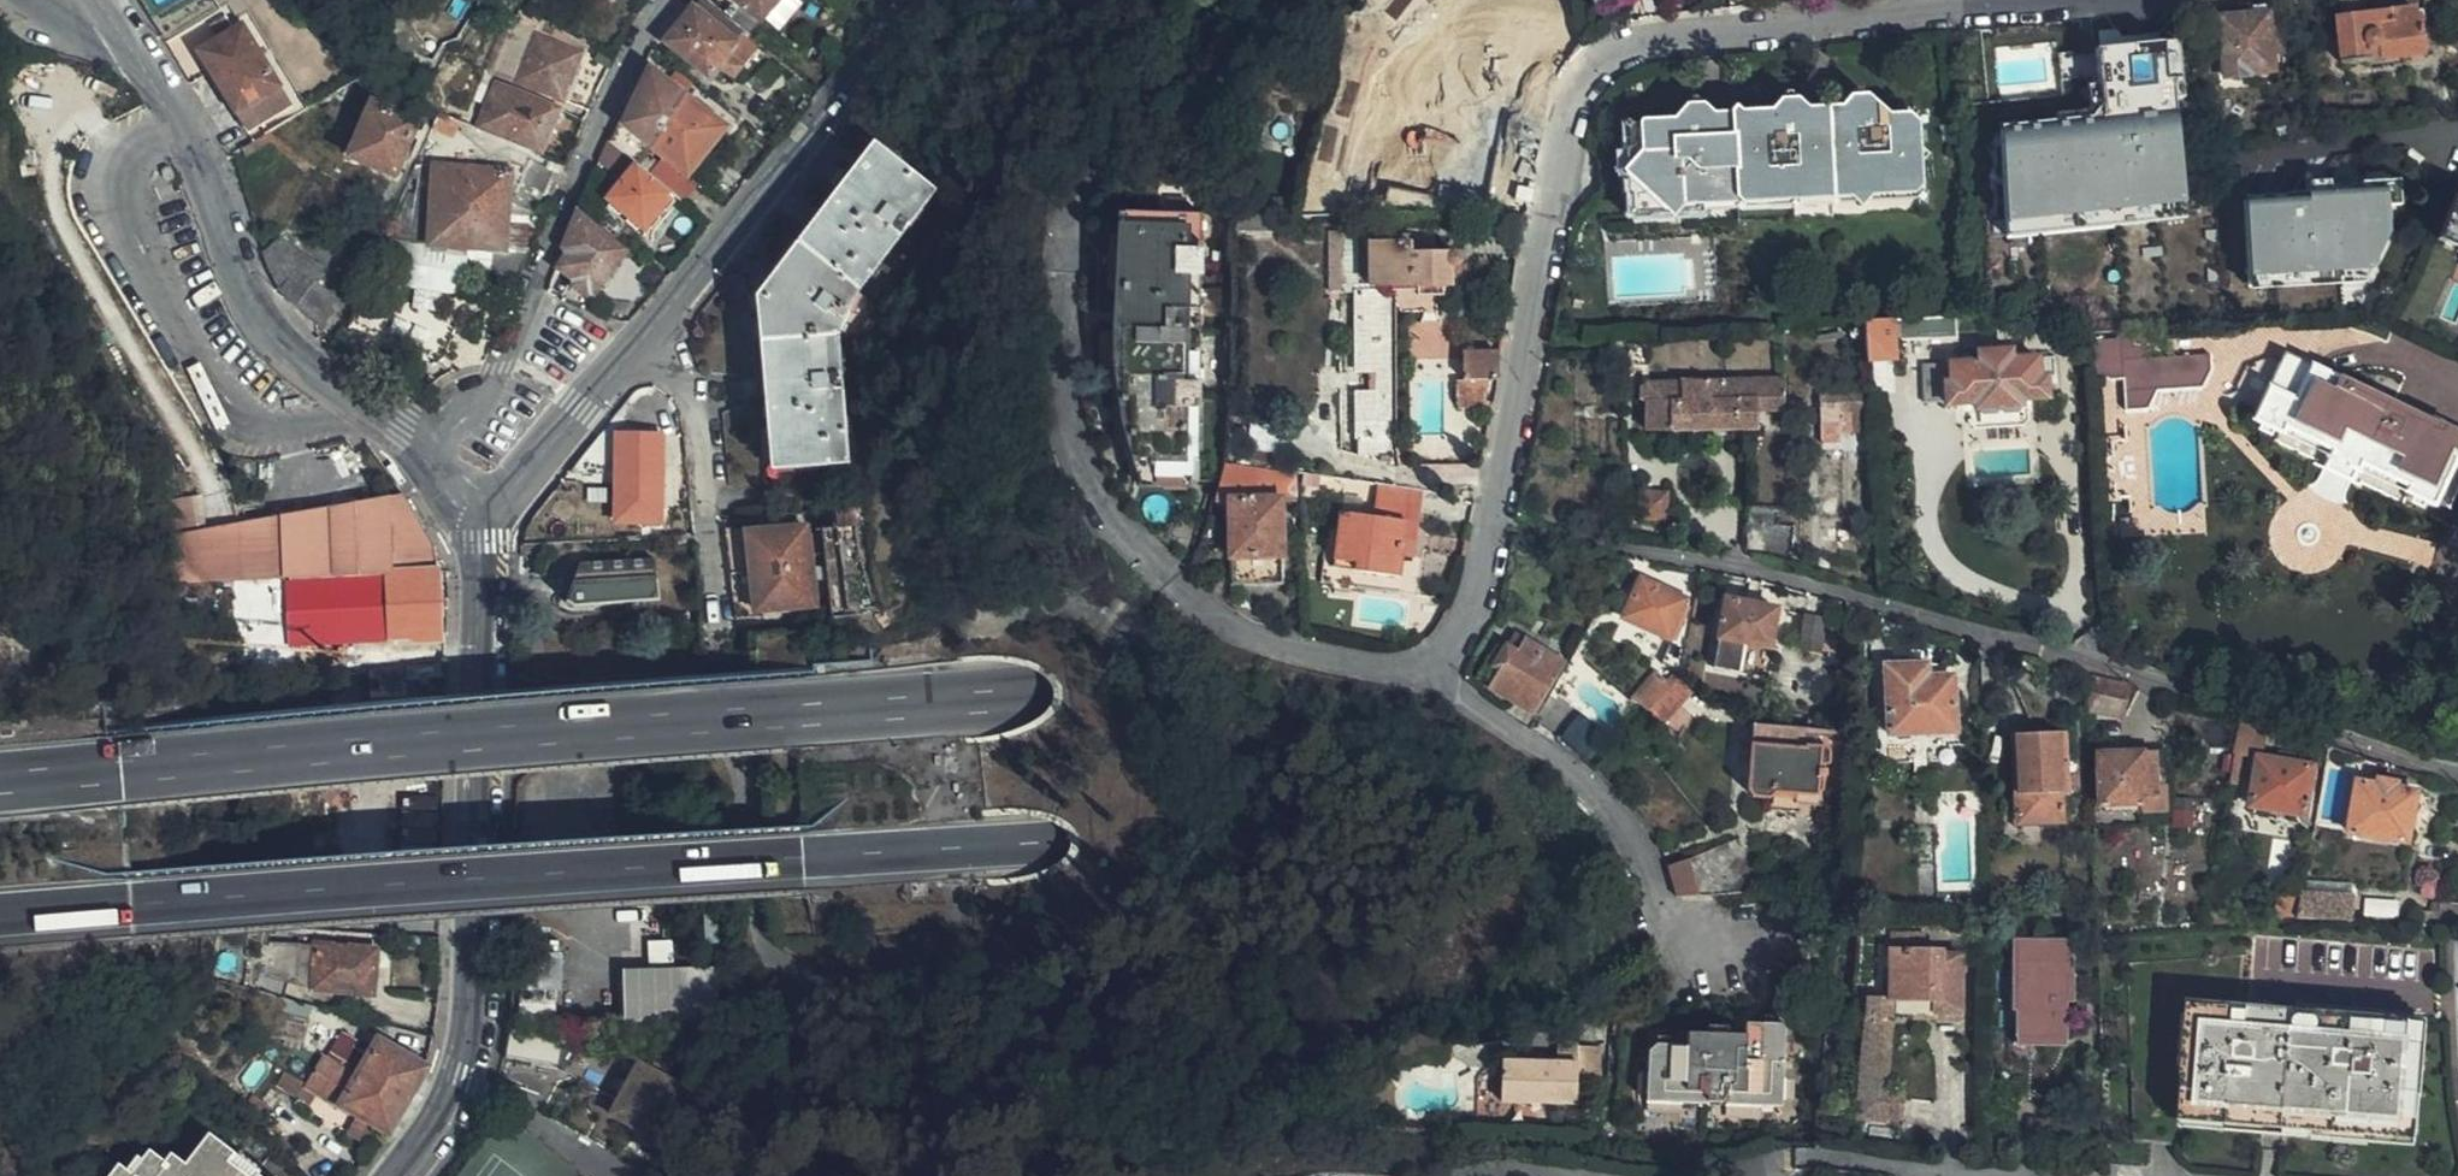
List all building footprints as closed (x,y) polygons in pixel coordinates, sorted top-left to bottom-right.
[(749,39),(701,0),(699,0),(664,45),(706,77),(715,67),(731,79),(753,52),(744,45),(749,39)] [(778,0),(727,0),(755,24),(778,0)] [(1480,18),(1533,31),(1540,0),(1484,0),(1480,18)] [(1636,0),(1589,0),(1592,11),(1636,0)] [(2267,0),(2263,0),(2250,2),(2250,16),(2219,19),(2223,75),(2273,71),(2267,0)] [(2423,54),(2417,10),(2335,20),(2340,62),(2423,54)] [(292,108),(246,27),(200,54),(246,136),(292,108)] [(520,70),(515,84),(586,112),(596,93),(568,83),(578,55),(534,37),(527,52),(514,47),(506,63),(520,70)] [(649,150),(683,99),(649,72),(623,128),(616,123),(607,144),(637,168),(649,150)] [(1498,132),(1502,110),(1518,112),(1525,79),(1494,74),(1487,107),(1443,98),(1436,121),(1440,123),(1435,146),(1499,160),(1506,134),(1498,132)] [(2037,176),(2045,176),(2128,169),(2120,74),(2035,82),(2036,106),(1997,110),(2003,180),(2027,178),(2037,176)] [(420,101),(409,94),(385,80),(350,161),(394,181),(417,124),(401,117),(403,110),(433,124),(436,115),(437,112),(420,101)] [(497,87),(479,131),(540,155),(557,111),(497,87)] [(1867,114),(1880,101),(1871,93),(1853,115),(1867,114)] [(683,100),(683,99),(649,150),(671,168),(683,177),(685,176),(719,131),(683,100)] [(1803,120),(1814,118),(1794,99),(1788,106),(1803,120)] [(1927,178),(1923,122),(1892,123),(1890,111),(1880,101),(1867,114),(1853,115),(1814,118),(1803,120),(1788,106),(1774,120),(1717,126),(1704,126),(1692,113),(1679,127),(1650,129),(1646,134),(1648,143),(1649,159),(1635,158),(1630,164),(1633,195),(1638,200),(1673,198),(1682,208),(1703,207),(1704,195),(1766,191),(1774,202),(1801,200),(1801,188),(1862,183),(1863,195),(1881,194),(1893,180),(1927,178)] [(1704,126),(1717,126),(1698,107),(1692,113),(1704,126)] [(1892,123),(1923,122),(1923,110),(1890,111),(1892,123)] [(451,131),(454,122),(439,116),(437,112),(436,115),(433,124),(451,131)] [(1648,143),(1646,134),(1635,135),(1633,135),(1635,158),(1649,159),(1648,143)] [(489,251),(489,271),(506,277),(514,279),(532,232),(538,212),(529,197),(517,195),(518,178),(527,160),(507,152),(507,146),(436,139),(429,247),(489,251)] [(672,196),(637,168),(607,144),(594,172),(618,188),(607,202),(642,231),(672,196)] [(769,518),(851,509),(834,320),(930,194),(868,144),(845,174),(828,197),(771,271),(750,299),(759,401),(765,474),(769,518)] [(552,173),(527,160),(518,178),(517,195),(529,197),(538,212),(552,173)] [(2035,188),(2037,189),(2042,185),(2043,182),(2045,176),(2037,176),(2027,178),(2029,186),(2035,188)] [(1928,199),(1927,178),(1893,180),(1881,194),(1863,195),(1862,183),(1801,188),(1801,200),(1774,202),(1766,191),(1704,195),(1703,207),(1682,208),(1673,198),(1638,200),(1639,218),(1928,199)] [(2230,180),(2218,181),(2221,203),(2233,202),(2233,197),(2230,180)] [(1306,215),(1337,215),(1337,187),(1306,187),(1306,215)] [(2307,190),(2251,196),(2252,213),(2253,220),(2257,254),(2281,251),(2282,260),(2314,257),(2311,230),(2309,213),(2307,190)] [(2441,237),(2457,245),(2457,198),(2441,237)] [(578,212),(560,252),(567,258),(559,273),(574,285),(570,291),(584,301),(589,296),(592,297),(626,252),(578,212)] [(2253,220),(2252,213),(2238,215),(2239,222),(2253,220)] [(2320,213),(2309,213),(2311,230),(2321,229),(2320,213)] [(1196,456),(1195,327),(1197,219),(1119,216),(1111,306),(1110,359),(1117,411),(1141,482),(1188,476),(1188,458),(1196,456)] [(273,275),(284,296),(316,323),(334,300),(318,286),(326,275),(281,237),(264,254),(273,275)] [(389,237),(349,329),(440,364),(472,278),(489,271),(489,251),(429,247),(389,237)] [(1365,286),(1386,286),(1410,285),(1410,288),(1431,286),(1431,273),(1439,273),(1439,244),(1401,243),(1400,238),(1363,239),(1365,286)] [(1386,292),(1352,295),(1355,370),(1371,371),(1372,392),(1354,393),(1355,400),(1356,455),(1392,455),(1390,429),(1386,294),(1386,292)] [(1952,317),(1860,323),(1864,363),(1896,361),(1896,342),(1953,339),(1952,317)] [(2091,345),(2092,385),(2123,384),(2124,412),(2150,411),(2153,391),(2171,389),(2196,388),(2213,375),(2212,362),(2147,365),(2146,354),(2135,353),(2134,343),(2091,345)] [(2050,397),(2047,373),(2041,373),(2040,356),(2014,358),(2014,349),(1979,352),(1979,361),(1922,364),(1925,398),(1948,398),(1949,403),(1969,402),(1976,403),(1977,407),(2027,405),(2028,399),(2050,397)] [(1485,412),(1493,380),(1493,355),(1463,354),(1462,382),(1453,382),(1453,411),(1485,412)] [(2333,464),(2366,478),(2364,482),(2396,497),(2402,499),(2404,494),(2434,507),(2454,464),(2457,466),(2457,437),(2437,427),(2436,430),(2351,391),(2280,358),(2276,368),(2252,416),(2250,425),(2333,464)] [(2252,416),(2276,368),(2263,363),(2246,369),(2234,392),(2245,412),(2252,416)] [(1783,411),(1782,379),(1735,380),(1645,385),(1648,429),(1675,429),(1754,425),(1755,413),(1783,411)] [(1822,412),(1868,410),(1867,393),(1822,395),(1822,412)] [(1250,424),(1246,446),(1279,451),(1283,430),(1250,424)] [(658,526),(660,439),(617,438),(615,524),(658,526)] [(1292,474),(1222,464),(1211,501),(1226,501),(1232,585),(1282,583),(1279,499),(1293,498),(1292,474)] [(1417,492),(1376,486),(1374,519),(1341,519),(1339,559),(1355,561),(1355,568),(1398,570),(1398,554),(1413,555),(1417,492)] [(165,536),(180,589),(231,586),(388,574),(435,572),(433,546),(424,531),(403,494),(165,536)] [(1670,527),(1670,497),(1639,496),(1639,525),(1670,527)] [(154,502),(165,536),(206,528),(197,497),(154,502)] [(1780,565),(1795,567),(1794,522),(1782,522),(1780,509),(1750,508),(1744,549),(1780,565)] [(770,533),(725,536),(733,614),(815,606),(807,529),(770,533)] [(657,602),(655,558),(582,561),(564,602),(574,605),(657,602)] [(388,574),(231,586),(236,671),(263,670),(264,662),(294,661),(294,644),(439,634),(437,608),(435,572),(388,574)] [(1642,580),(1624,619),(1672,642),(1687,611),(1689,603),(1642,580)] [(1767,687),(1780,619),(1720,608),(1707,675),(1767,687)] [(1833,612),(1823,612),(1820,622),(1804,621),(1798,646),(1819,651),(1825,676),(1835,677),(1833,612)] [(1533,712),(1564,658),(1523,636),(1516,647),(1504,640),(1490,664),(1497,669),(1488,685),(1533,712)] [(1926,664),(1884,664),(1886,735),(1952,733),(1951,674),(1926,674),(1926,664)] [(1662,680),(1667,685),(1678,673),(1671,670),(1662,680)] [(2084,682),(2085,711),(2119,717),(2126,683),(2084,670),(2084,682)] [(1630,698),(1645,710),(1667,685),(1662,680),(1653,672),(1630,698)] [(2269,759),(2275,729),(2239,718),(2233,757),(2246,760),(2255,762),(2255,758),(2269,759)] [(2066,773),(2064,734),(2012,735),(2016,821),(2059,820),(2056,773),(2066,773)] [(1731,744),(1685,736),(1678,772),(1697,775),(1687,825),(1811,848),(1819,803),(1808,802),(1817,752),(1733,736),(1731,744)] [(2153,785),(2151,752),(2123,751),(2098,753),(2100,804),(2141,805),(2140,811),(2163,811),(2162,787),(2153,785)] [(2274,753),(2273,760),(2289,763),(2290,756),(2274,753)] [(2246,760),(2233,757),(2229,787),(2241,788),(2246,760)] [(2255,758),(2255,762),(2248,805),(2253,806),(2296,814),(2301,815),(2308,766),(2289,763),(2273,760),(2269,759),(2255,758)] [(2409,840),(2416,791),(2397,787),(2398,783),(2379,779),(2378,784),(2357,781),(2349,831),(2409,840)] [(2296,814),(2253,806),(2251,817),(2294,824),(2296,814)] [(1671,862),(1680,895),(1698,890),(1689,857),(1671,862)] [(2296,921),(2301,894),(2275,892),(2269,922),(2295,919),(2296,921)] [(2296,921),(2353,922),(2353,894),(2303,893),(2301,894),(2296,921)] [(311,947),(264,942),(259,980),(291,983),(291,987),(307,988),(307,994),(375,1000),(379,949),(312,943),(311,947)] [(2071,999),(2069,943),(2011,947),(2013,1008),(2019,1009),(2020,1037),(2064,1036),(2064,1000),(2071,999)] [(1937,1012),(1962,1013),(1962,956),(1938,956),(1938,950),(1890,951),(1889,999),(1936,1001),(1937,1012)] [(2415,1143),(2425,1030),(2248,1010),(2251,957),(2124,967),(2126,1007),(2137,1138),(2180,1143),(2182,1121),(2415,1143)] [(718,963),(623,966),(625,1023),(720,1020),(718,963)] [(1866,1094),(1889,1097),(1892,1023),(1961,1021),(1962,1013),(1937,1012),(1936,1001),(1889,999),(1869,1000),(1866,1094)] [(311,1023),(314,1009),(279,1001),(277,1014),(293,1019),(311,1023)] [(305,1047),(311,1023),(293,1019),(277,1014),(272,1037),(279,1040),(305,1047)] [(1783,1112),(1786,1065),(1786,1030),(1747,1029),(1746,1039),(1688,1038),(1688,1050),(1658,1049),(1649,1059),(1649,1108),(1708,1110),(1710,1108),(1728,1108),(1731,1111),(1783,1112)] [(427,1068),(425,1068),(380,1043),(358,1078),(325,1059),(319,1069),(292,1055),(281,1071),(389,1133),(427,1068)] [(1568,1044),(1566,1058),(1565,1066),(1522,1060),(1510,1058),(1504,1096),(1580,1106),(1587,1052),(1588,1046),(1568,1044)] [(1565,1066),(1566,1058),(1524,1052),(1522,1060),(1565,1066)] [(1611,1055),(1587,1052),(1580,1106),(1604,1110),(1611,1055)] [(659,1141),(700,1066),(689,1060),(676,1082),(666,1075),(672,1066),(653,1055),(647,1066),(635,1060),(607,1111),(659,1141)] [(1909,1099),(1889,1097),(1866,1094),(1862,1123),(1906,1129),(1909,1099)] [(233,1152),(214,1175),(264,1175),(233,1152)] [(168,1157),(152,1175),(191,1175),(168,1157)]
